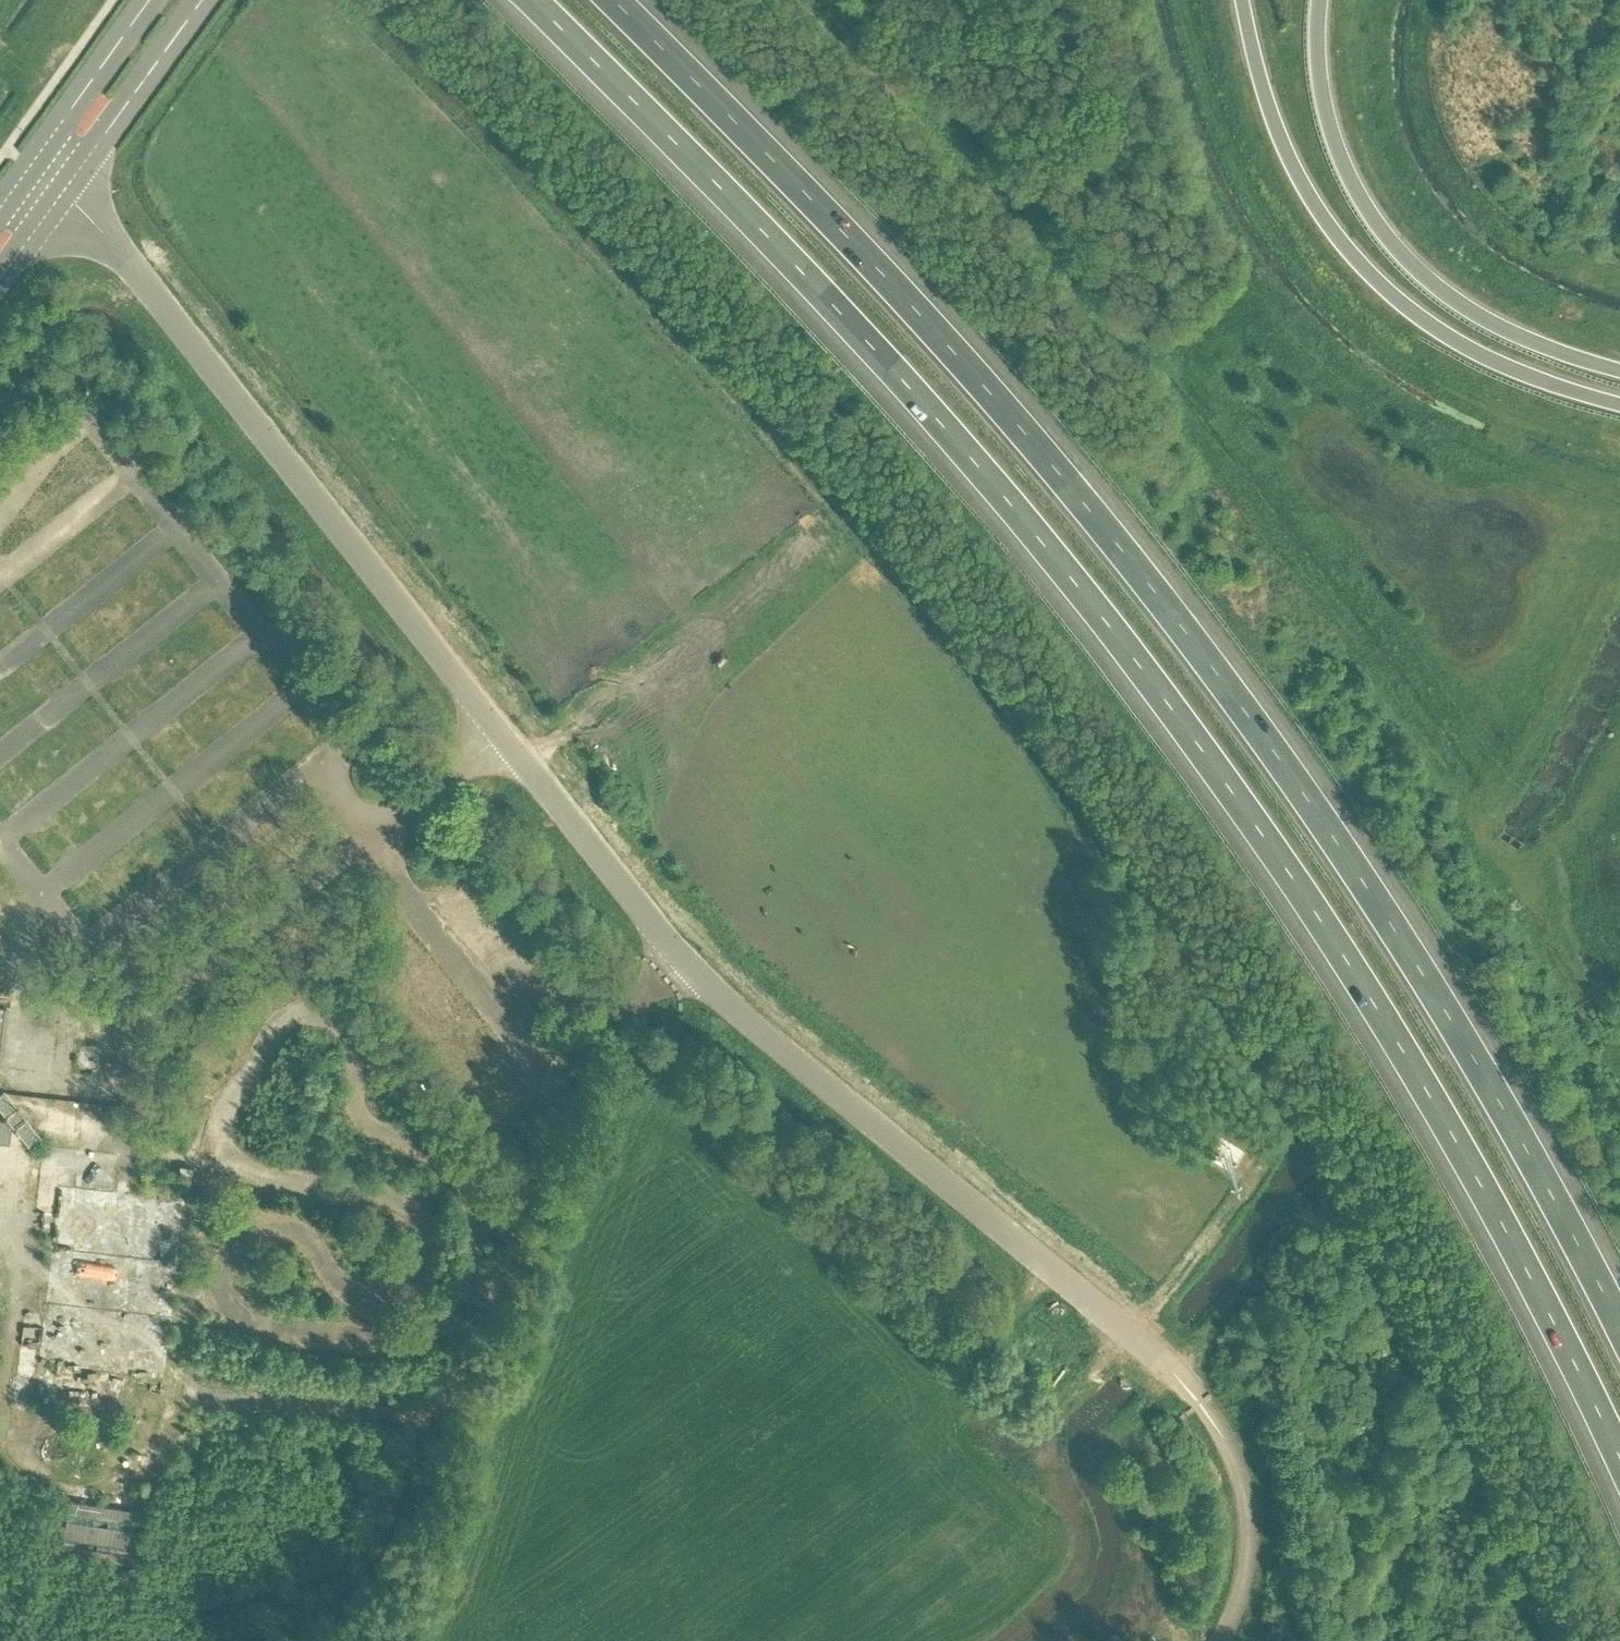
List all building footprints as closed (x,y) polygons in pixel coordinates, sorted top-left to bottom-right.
[(10,1141),(12,1129),(25,1118),(17,1109),(2,1119),(0,1119),(0,1140),(10,1141)] [(71,1504),(65,1557),(144,1566),(149,1513),(71,1504)]
